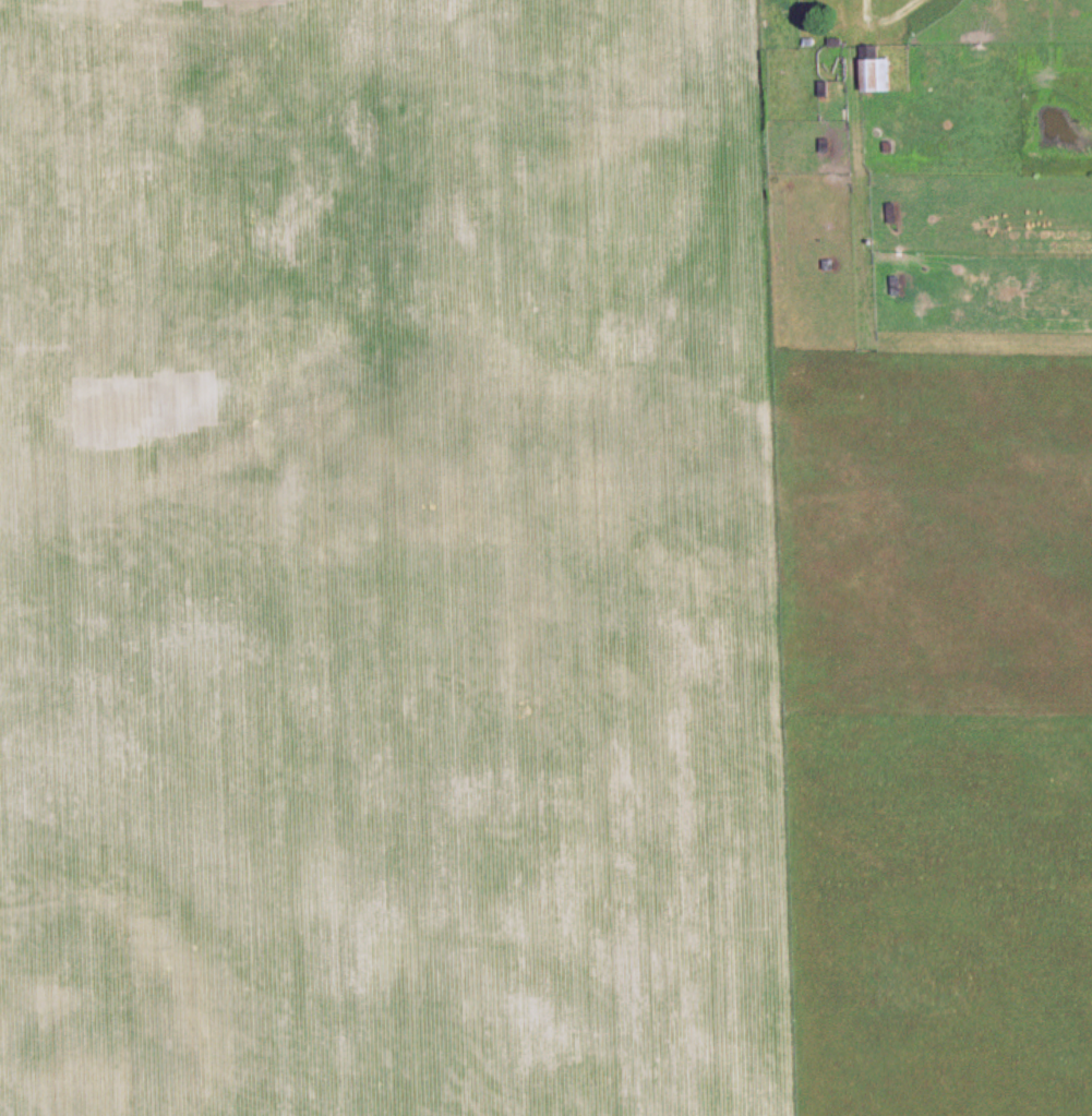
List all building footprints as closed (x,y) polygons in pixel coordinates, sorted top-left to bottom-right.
[(877,45),(861,45),(861,91),(890,91),(890,57),(877,57),(877,45)] [(896,222),(896,204),(889,204),(888,222),(896,222)] [(892,277),(892,293),(900,293),(900,277),(892,277)]
